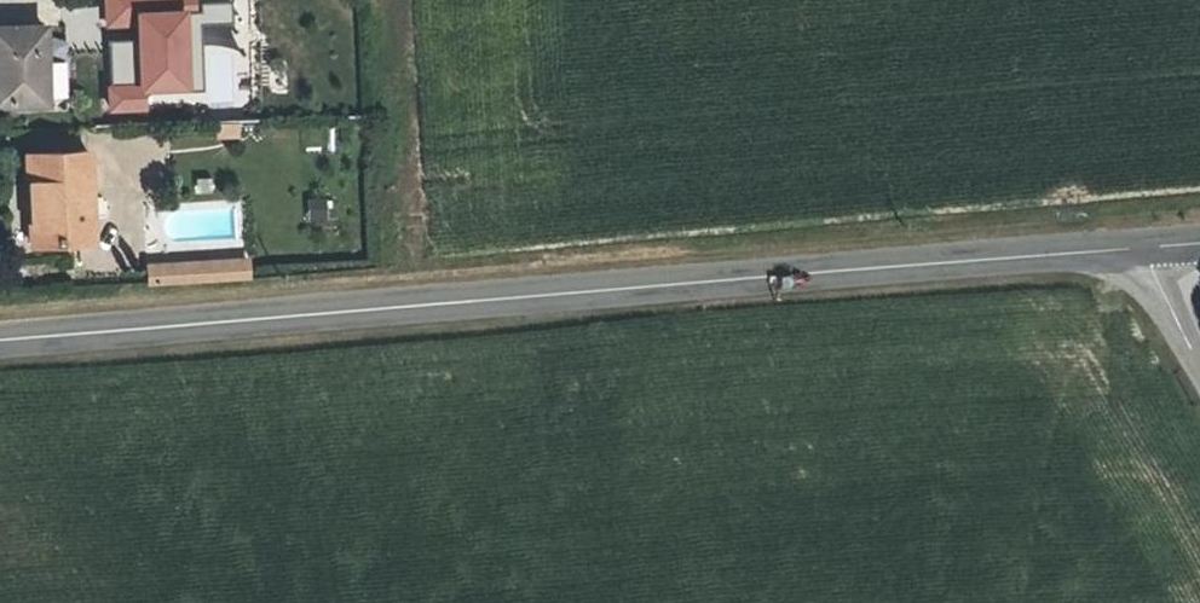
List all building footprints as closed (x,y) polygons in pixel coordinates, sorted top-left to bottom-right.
[(53,81),(74,81),(73,43),(52,44),(50,5),(0,7),(0,83),(53,81)] [(245,102),(227,103),(228,116),(246,115),(245,102)] [(93,137),(32,139),(34,226),(96,225),(93,137)] [(251,248),(233,249),(234,267),(252,266),(251,248)]
